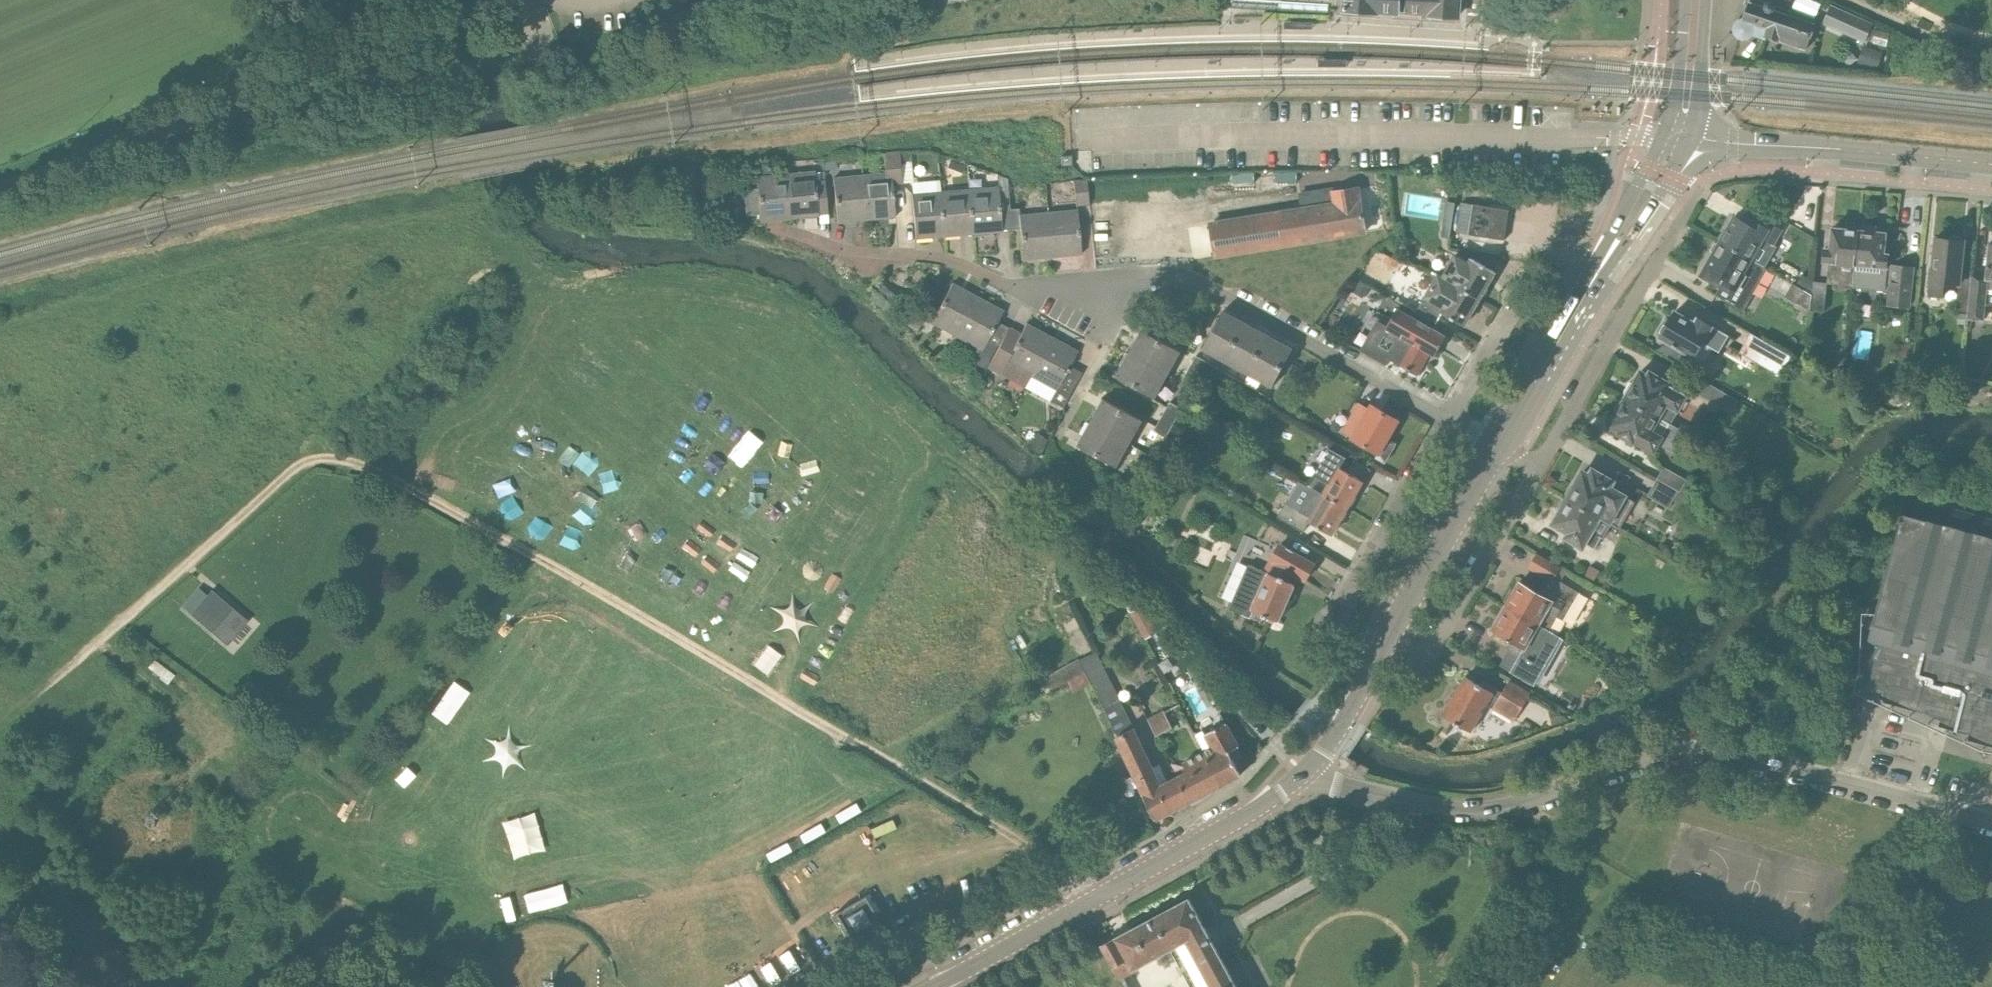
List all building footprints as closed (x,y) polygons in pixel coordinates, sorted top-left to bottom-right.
[(1461,0),(1347,0),(1346,9),(1381,12),(1385,17),(1393,17),(1399,13),(1459,18),(1461,0)] [(1797,7),(1819,16),(1826,1),(1824,0),(1800,0),(1797,7)] [(1815,23),(1750,1),(1744,19),(1741,19),(1738,20),(1735,23),(1734,26),(1733,29),(1734,34),(1736,36),(1738,39),(1740,40),(1746,40),(1749,39),(1752,36),(1765,40),(1767,36),(1778,40),(1778,39),(1807,49),(1815,23)] [(1865,41),(1872,24),(1831,5),(1829,11),(1824,23),(1865,41)] [(1886,48),(1864,44),(1861,61),(1883,64),(1886,48)] [(865,220),(867,220),(896,217),(893,184),(903,183),(900,151),(884,153),(886,173),(862,175),(865,220)] [(1071,155),(1061,155),(1061,166),(1072,165),(1071,155)] [(825,168),(837,167),(836,159),(824,160),(825,168)] [(737,178),(747,178),(746,166),(736,166),(737,178)] [(816,179),(815,171),(786,174),(789,219),(829,215),(825,178),(816,179)] [(789,219),(786,174),(757,176),(758,188),(747,189),(750,215),(760,213),(761,221),(789,219)] [(838,222),(865,220),(862,175),(833,177),(838,222)] [(1076,206),(1089,205),(1087,179),(1074,180),(1076,206)] [(999,186),(968,189),(971,234),(1013,231),(1011,215),(1011,207),(1001,208),(1000,195),(999,186)] [(1215,257),(1366,232),(1361,197),(1362,197),(1360,186),(1291,199),(1293,209),(1209,222),(1215,257)] [(942,236),(971,234),(968,189),(939,191),(942,236)] [(916,239),(942,236),(939,191),(912,193),(916,239)] [(1505,240),(1509,210),(1474,205),(1469,234),(1505,240)] [(1050,257),(1082,254),(1077,209),(1047,212),(1050,257)] [(1047,212),(1011,215),(1013,231),(1021,230),(1024,260),(1050,257),(1047,212)] [(1749,227),(1734,218),(1727,231),(1725,229),(1719,239),(1722,240),(1720,244),(1761,265),(1781,231),(1770,225),(1767,230),(1752,222),(1749,227)] [(1444,219),(1442,237),(1450,238),(1453,221),(1444,219)] [(1825,247),(1823,263),(1856,266),(1860,230),(1835,228),(1832,228),(1830,248),(1825,247)] [(1910,308),(1915,266),(1889,264),(1891,253),(1884,252),(1886,233),(1860,230),(1856,266),(1853,286),(1889,290),(1888,306),(1910,308)] [(1962,240),(1963,236),(1952,235),(1952,239),(1936,238),(1933,267),(1929,267),(1928,283),(1930,283),(1929,296),(1943,298),(1944,284),(1960,286),(1957,309),(1969,310),(1972,275),(1961,274),(1964,241),(1962,240)] [(1713,256),(1706,268),(1719,275),(1717,280),(1722,283),(1715,295),(1730,303),(1739,286),(1752,293),(1767,269),(1761,265),(1720,244),(1719,245),(1715,245),(1711,252),(1713,256)] [(1990,245),(1988,277),(1972,275),(1969,310),(1968,316),(1981,317),(1983,292),(1991,292),(1991,245),(1990,245)] [(1455,253),(1442,276),(1480,298),(1495,271),(1471,258),(1468,261),(1455,253)] [(1438,274),(1417,312),(1419,313),(1437,323),(1443,313),(1464,325),(1480,298),(1442,276),(1438,274)] [(1813,295),(1815,281),(1803,274),(1796,285),(1813,295)] [(1824,312),(1827,283),(1815,281),(1813,295),(1812,311),(1824,312)] [(956,337),(978,297),(952,283),(931,324),(956,337)] [(1803,289),(1795,302),(1810,311),(1812,311),(1813,295),(1803,289)] [(978,297),(956,337),(984,352),(980,359),(990,364),(996,353),(985,346),(1004,311),(978,297)] [(1387,327),(1373,351),(1417,375),(1429,353),(1435,356),(1446,336),(1414,318),(1397,309),(1387,327)] [(1272,388),(1293,349),(1224,311),(1202,350),(1272,388)] [(1664,324),(1660,331),(1662,335),(1661,337),(1696,357),(1704,343),(1720,352),(1729,336),(1714,327),(1697,316),(1694,321),(1676,311),(1668,324),(1664,324)] [(1010,328),(996,353),(1019,365),(1017,370),(1011,380),(1025,387),(1053,338),(1027,324),(1021,334),(1010,328)] [(1143,330),(1130,354),(1117,377),(1155,398),(1181,351),(1143,330)] [(1751,333),(1739,353),(1780,376),(1791,357),(1751,333)] [(1053,338),(1025,387),(1051,401),(1063,408),(1083,372),(1070,366),(1078,351),(1053,338)] [(1908,360),(1910,346),(1895,344),(1893,358),(1908,360)] [(1271,398),(1196,356),(1185,377),(1197,383),(1204,370),(1267,406),(1271,398)] [(1648,375),(1641,371),(1634,383),(1631,381),(1624,393),(1628,394),(1626,397),(1670,424),(1671,424),(1678,412),(1679,412),(1689,395),(1670,384),(1670,383),(1650,372),(1648,375)] [(1699,377),(1691,390),(1732,413),(1739,401),(1699,377)] [(1617,412),(1610,425),(1620,432),(1619,434),(1635,443),(1636,443),(1655,454),(1660,444),(1670,450),(1682,431),(1671,424),(1670,424),(1626,397),(1624,401),(1621,399),(1614,410),(1617,412)] [(1117,467),(1130,444),(1143,420),(1105,399),(1079,446),(1117,467)] [(1166,439),(1183,409),(1171,402),(1154,432),(1166,439)] [(1358,403),(1343,432),(1352,437),(1379,453),(1376,458),(1385,463),(1396,444),(1387,439),(1398,421),(1372,406),(1370,410),(1358,403)] [(1039,435),(1029,447),(1038,455),(1048,442),(1039,435)] [(1317,478),(1311,487),(1312,487),(1314,488),(1348,508),(1363,481),(1341,468),(1346,457),(1330,448),(1314,476),(1317,478)] [(1681,491),(1686,480),(1665,466),(1658,478),(1679,490),(1681,491)] [(1571,485),(1567,493),(1569,497),(1569,498),(1612,524),(1619,529),(1635,501),(1613,488),(1616,482),(1593,469),(1590,475),(1584,471),(1576,485),(1571,485)] [(1669,508),(1679,490),(1658,478),(1648,496),(1669,508)] [(1299,480),(1278,517),(1304,532),(1310,520),(1332,535),(1348,508),(1314,488),(1312,487),(1311,487),(1299,480)] [(1612,524),(1569,498),(1567,500),(1563,500),(1558,508),(1561,511),(1554,524),(1569,533),(1567,538),(1585,549),(1588,544),(1595,548),(1601,537),(1604,538),(1611,524),(1612,524)] [(1868,689),(1882,692),(1884,702),(1941,718),(1939,726),(1949,729),(1970,735),(1977,743),(1991,747),(1991,518),(1952,507),(1947,525),(1903,514),(1868,642),(1877,644),(1873,657),(1875,662),(1868,689)] [(1279,544),(1264,571),(1288,582),(1294,572),(1307,580),(1316,565),(1279,544)] [(1519,580),(1505,605),(1550,631),(1555,621),(1557,617),(1564,621),(1580,592),(1555,578),(1561,568),(1536,554),(1528,568),(1544,578),(1537,590),(1519,580)] [(1249,565),(1231,608),(1252,619),(1256,611),(1266,615),(1265,616),(1270,619),(1269,621),(1277,624),(1294,584),(1288,582),(1264,571),(1249,565)] [(229,645),(249,621),(203,583),(183,608),(229,645)] [(1147,639),(1158,633),(1143,605),(1131,612),(1147,639)] [(1505,605),(1495,622),(1501,626),(1497,633),(1513,642),(1499,666),(1532,685),(1560,636),(1550,631),(1505,605)] [(1078,659),(1039,680),(1046,693),(1085,672),(1078,659)] [(1480,686),(1465,676),(1443,716),(1472,732),(1488,705),(1494,708),(1493,709),(1514,721),(1532,692),(1510,680),(1501,696),(1494,693),(1496,689),(1482,681),(1480,686)] [(1117,737),(1134,728),(1120,699),(1104,707),(1103,708),(1117,737)] [(1549,724),(1560,722),(1557,708),(1546,711),(1549,724)] [(1157,735),(1173,728),(1164,711),(1148,719),(1157,735)] [(1219,786),(1242,774),(1231,751),(1240,746),(1228,724),(1205,736),(1211,747),(1203,752),(1219,786)] [(1161,784),(1134,728),(1117,737),(1114,738),(1154,820),(1187,802),(1175,777),(1161,784)] [(1187,802),(1219,786),(1202,752),(1183,763),(1187,770),(1175,777),(1187,802)] [(1586,851),(1576,845),(1568,858),(1578,864),(1586,851)] [(852,942),(882,925),(864,896),(835,913),(852,942)] [(1209,936),(1189,899),(1115,939),(1115,938),(1102,945),(1121,979),(1120,979),(1124,986),(1146,986),(1136,970),(1186,943),(1210,986),(1236,986),(1209,936)]
